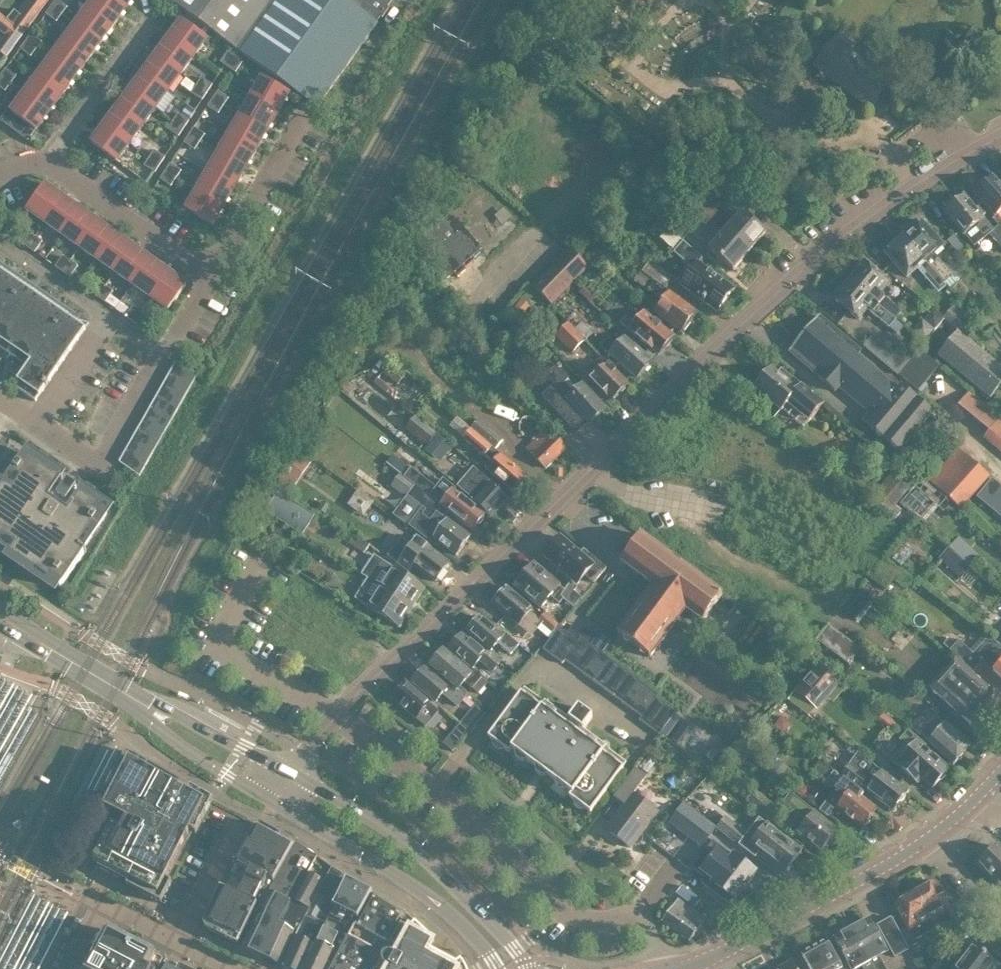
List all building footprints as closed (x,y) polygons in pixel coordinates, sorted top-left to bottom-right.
[(60,12),(65,5),(59,0),(53,0),(49,5),(60,12)] [(87,4),(112,22),(124,6),(117,0),(90,0),(87,4)] [(185,12),(210,30),(237,50),(274,0),(169,0),(185,12)] [(237,50),(264,69),(288,87),(314,106),(376,23),(374,22),(379,15),(380,16),(387,8),(385,7),(390,0),(346,0),(346,1),(345,0),(274,0),(237,50)] [(87,4),(74,23),(99,40),(112,22),(87,4)] [(44,12),(54,20),(60,12),(49,5),(44,12)] [(28,19),(19,12),(13,8),(6,17),(20,29),(28,19)] [(180,18),(167,36),(193,55),(206,37),(210,30),(185,12),(180,18)] [(0,36),(0,43),(9,50),(23,31),(20,29),(6,17),(4,16),(0,22),(0,25),(5,29),(0,36)] [(74,23),(61,40),(86,58),(99,40),(74,23)] [(874,102),(883,110),(885,108),(895,96),(885,88),(891,81),(846,46),(852,38),(839,27),(825,46),(820,52),(812,62),(825,72),(870,107),(874,102)] [(24,39),(35,47),(40,39),(29,32),(24,39)] [(167,36),(155,53),(180,72),(193,55),(167,36)] [(19,47),(30,54),(35,47),(24,39),(19,47)] [(61,40),(48,58),(73,76),(86,58),(61,40)] [(226,50),(219,60),(227,65),(234,55),(226,50)] [(155,53),(142,70),(167,89),(180,72),(155,53)] [(241,60),(234,55),(227,65),(234,70),(241,60)] [(48,58),(37,74),(61,92),(73,76),(48,58)] [(9,82),(14,75),(4,67),(0,72),(0,75),(9,82)] [(261,75),(250,95),(276,110),(288,91),(286,90),(288,87),(264,69),(261,75)] [(142,70),(129,88),(155,106),(167,89),(142,70)] [(37,74),(23,93),(48,110),(61,92),(37,74)] [(4,89),(9,82),(0,75),(0,86),(4,89)] [(211,82),(201,75),(196,83),(206,90),(211,82)] [(200,98),(206,90),(196,83),(190,91),(200,98)] [(129,88),(117,105),(142,123),(155,106),(129,88)] [(211,96),(222,103),(227,95),(216,89),(211,96)] [(19,90),(0,116),(0,119),(27,139),(48,110),(23,93),(19,90)] [(250,95),(239,114),(266,129),(276,110),(250,95)] [(207,104),(217,111),(222,103),(211,96),(207,104)] [(117,105),(104,122),(129,141),(142,123),(117,105)] [(171,120),(182,126),(187,119),(176,112),(171,120)] [(239,114),(228,132),(255,148),(266,129),(239,114)] [(166,127),(177,134),(182,126),(171,120),(166,127)] [(104,122),(91,140),(116,158),(129,141),(104,122)] [(188,133),(199,139),(203,132),(193,125),(188,133)] [(228,132),(218,151),(245,166),(255,148),(228,132)] [(188,133),(183,140),(194,147),(199,139),(188,133)] [(148,156),(158,163),(163,156),(153,149),(148,156)] [(218,151),(207,170),(234,185),(245,166),(218,151)] [(148,156),(143,164),(153,171),(158,163),(148,156)] [(165,169),(176,176),(180,168),(169,162),(165,169)] [(165,169),(160,177),(171,183),(176,176),(165,169)] [(207,170),(197,189),(223,204),(234,185),(207,170)] [(993,214),(1000,207),(1000,185),(992,175),(973,191),(993,214)] [(24,208),(43,221),(61,195),(43,182),(24,208)] [(197,189),(185,208),(212,223),(223,204),(197,189)] [(979,232),(982,237),(988,232),(1000,245),(1000,228),(996,222),(992,226),(983,215),(980,216),(964,194),(944,209),(963,233),(964,232),(970,239),(979,232)] [(61,195),(43,221),(60,233),(79,207),(61,195)] [(704,198),(698,205),(715,220),(721,213),(704,198)] [(709,226),(715,220),(698,205),(692,212),(709,226)] [(79,207),(60,233),(78,246),(96,220),(79,207)] [(742,208),(725,227),(750,249),(766,229),(742,208)] [(451,210),(442,218),(413,243),(443,279),(454,269),(458,274),(466,267),(462,263),(463,262),(466,265),(473,258),(471,255),(473,253),(474,255),(482,248),(480,247),(482,245),(451,210)] [(902,235),(924,259),(942,281),(952,272),(933,251),(941,243),(920,219),(902,235)] [(96,220),(78,246),(96,258),(114,232),(96,220)] [(750,249),(725,227),(708,247),(733,268),(750,249)] [(27,228),(19,239),(27,244),(34,234),(27,228)] [(96,258),(113,271),(132,245),(114,232),(96,258)] [(42,239),(34,234),(27,244),(34,250),(42,239)] [(906,275),(916,266),(937,290),(945,283),(942,281),(924,259),(902,235),(884,250),(906,275)] [(956,251),(962,246),(953,235),(947,240),(956,251)] [(716,308),(732,287),(697,261),(702,256),(682,239),(672,250),(687,263),(676,279),(716,308)] [(113,271),(131,283),(149,257),(132,245),(113,271)] [(568,248),(551,266),(569,283),(586,265),(568,248)] [(62,253),(54,264),(61,269),(69,259),(62,253)] [(131,283),(149,296),(167,270),(149,257),(131,283)] [(69,259),(61,269),(68,274),(76,264),(69,259)] [(848,278),(873,299),(894,317),(900,308),(879,291),(888,281),(864,259),(848,278)] [(551,302),(569,283),(551,266),(534,284),(551,302)] [(655,278),(640,268),(633,278),(648,288),(648,287),(655,278)] [(21,283),(0,269),(0,313),(21,283)] [(167,270),(149,296),(167,308),(185,283),(167,270)] [(89,289),(96,294),(104,283),(96,278),(89,289)] [(695,309),(655,278),(648,287),(663,298),(654,310),(680,329),(695,309)] [(894,317),(873,299),(848,278),(832,296),(857,317),(865,307),(887,325),(894,317)] [(42,297),(21,283),(0,313),(0,348),(4,351),(42,297)] [(111,288),(104,283),(96,294),(104,299),(111,288)] [(577,290),(588,300),(594,293),(584,283),(577,290)] [(35,400),(85,327),(42,297),(4,351),(25,365),(17,377),(8,371),(3,379),(35,400)] [(526,304),(520,298),(517,301),(513,306),(518,311),(526,304)] [(133,303),(125,314),(133,319),(140,309),(133,303)] [(951,303),(943,313),(956,325),(965,316),(951,303)] [(147,314),(140,309),(133,319),(140,324),(147,314)] [(644,311),(637,319),(624,312),(618,319),(629,329),(657,352),(672,334),(644,311)] [(894,317),(887,325),(895,331),(901,324),(894,317)] [(921,317),(911,329),(923,339),(933,327),(923,318),(921,317)] [(895,453),(929,413),(898,387),(894,391),(853,356),(856,352),(814,318),(785,352),(815,378),(814,379),(831,393),(835,388),(844,396),(850,389),(871,407),(858,421),(864,427),(895,453)] [(584,338),(567,321),(554,333),(572,350),(584,338)] [(989,396),(1000,382),(1000,368),(955,329),(936,352),(989,396)] [(892,350),(870,332),(862,342),(897,372),(908,358),(895,346),(892,350)] [(601,344),(634,375),(650,358),(625,334),(616,344),(608,337),(601,344)] [(931,371),(938,363),(920,347),(913,355),(931,371)] [(924,379),(931,371),(913,355),(906,364),(924,379)] [(172,366),(194,379),(199,371),(177,358),(172,366)] [(380,368),(396,381),(404,372),(388,359),(380,368)] [(553,383),(545,390),(580,428),(604,406),(582,383),(573,391),(563,381),(569,375),(559,364),(562,362),(559,359),(544,373),(553,383)] [(581,369),(611,398),(628,382),(607,361),(599,368),(590,360),(581,369)] [(917,387),(924,379),(906,364),(899,372),(917,387)] [(166,377),(188,389),(194,379),(172,366),(166,377)] [(756,387),(780,409),(788,400),(809,418),(821,403),(823,401),(780,366),(776,371),(772,368),(756,387)] [(160,387),(182,400),(188,389),(166,377),(160,387)] [(154,398),(176,410),(182,400),(160,387),(154,398)] [(326,397),(315,389),(307,401),(318,409),(326,397)] [(973,416),(983,403),(968,391),(958,403),(973,416)] [(148,408),(170,420),(176,410),(154,398),(148,408)] [(973,416),(987,428),(998,415),(983,403),(973,416)] [(142,418),(164,431),(170,420),(148,408),(142,418)] [(406,425),(428,443),(437,430),(416,413),(406,425)] [(1000,431),(1000,418),(998,415),(987,428),(982,434),(991,442),(1000,431)] [(471,426),(496,447),(504,438),(480,417),(471,426)] [(136,429),(158,441),(164,431),(142,418),(136,429)] [(526,474),(501,453),(469,426),(460,437),(482,455),(482,454),(487,459),(483,464),(485,465),(513,489),(526,474)] [(567,448),(548,427),(527,447),(547,467),(567,448)] [(131,439),(153,452),(158,441),(136,429),(131,439)] [(1000,450),(1000,431),(991,442),(1000,450)] [(438,432),(431,440),(445,451),(452,443),(438,432)] [(47,582),(49,579),(59,586),(83,550),(84,551),(85,549),(82,546),(106,511),(99,506),(101,503),(80,488),(66,509),(62,506),(76,485),(66,479),(58,490),(52,499),(48,497),(62,476),(21,449),(0,434),(0,550),(47,582)] [(125,450),(147,462),(153,452),(131,439),(125,450)] [(958,446),(929,480),(961,507),(990,474),(958,446)] [(293,448),(275,473),(293,485),(310,461),(293,448)] [(119,460),(141,473),(147,462),(125,450),(119,460)] [(474,500),(489,514),(507,495),(474,464),(457,482),(475,499),(474,500)] [(403,475),(429,495),(445,507),(472,528),(484,513),(454,489),(457,486),(443,475),(435,485),(411,466),(403,475)] [(438,540),(455,553),(470,534),(441,512),(445,507),(429,495),(414,483),(403,475),(399,471),(391,482),(421,505),(407,524),(436,544),(438,540)] [(909,490),(890,474),(870,498),(888,514),(909,490)] [(999,482),(990,474),(974,492),(984,500),(999,482)] [(999,482),(984,500),(994,508),(1000,500),(1000,483),(999,482)] [(926,495),(916,487),(903,503),(912,511),(926,495)] [(262,510),(299,533),(311,513),(275,490),(268,498),(264,505),(262,510)] [(279,525),(269,535),(280,546),(290,537),(279,525)] [(368,545),(352,534),(347,542),(362,553),(368,545)] [(653,586),(617,634),(647,656),(683,608),(700,621),(714,603),(726,612),(733,603),(641,534),(620,561),(653,586)] [(420,539),(420,540),(415,536),(410,542),(401,536),(387,554),(398,561),(397,562),(403,566),(408,569),(412,561),(436,579),(449,561),(420,539)] [(581,555),(560,536),(544,555),(577,583),(585,574),(594,582),(607,568),(586,550),(581,555)] [(959,573),(968,562),(947,543),(937,553),(959,573)] [(360,572),(366,576),(411,605),(423,585),(373,553),(360,572)] [(312,572),(317,562),(309,557),(303,566),(312,572)] [(560,595),(565,589),(564,587),(533,561),(514,584),(541,608),(551,596),(558,603),(563,597),(560,595)] [(398,625),(411,605),(366,576),(354,596),(398,625)] [(565,589),(560,595),(563,597),(572,605),(583,591),(569,580),(564,587),(565,589)] [(537,617),(528,609),(530,607),(505,585),(491,602),(516,624),(529,635),(540,622),(550,630),(556,622),(542,611),(537,617)] [(860,591),(844,610),(854,618),(870,600),(860,591)] [(503,632),(500,635),(478,615),(466,630),(489,650),(495,642),(508,653),(516,644),(503,632)] [(814,638),(847,663),(859,648),(826,623),(814,638)] [(558,627),(542,648),(552,656),(568,634),(558,627)] [(599,629),(590,641),(603,651),(612,639),(599,629)] [(461,633),(448,647),(463,660),(470,667),(477,659),(490,670),(499,659),(486,649),(483,652),(461,633)] [(987,635),(982,633),(968,648),(957,638),(948,636),(941,643),(998,693),(1000,690),(1000,646),(987,635)] [(568,634),(552,656),(562,663),(564,659),(577,641),(568,634)] [(580,638),(577,641),(564,659),(573,666),(589,645),(580,638)] [(599,652),(589,645),(573,666),(583,673),(599,652)] [(463,660),(459,664),(442,649),(429,663),(449,681),(452,683),(458,676),(469,687),(470,685),(479,674),(470,667),(463,660)] [(583,673),(592,680),(608,659),(599,652),(583,673)] [(592,680),(602,687),(618,666),(608,659),(592,680)] [(980,732),(1000,708),(1000,701),(954,659),(930,687),(980,732)] [(895,670),(914,688),(923,678),(903,661),(895,670)] [(791,687),(815,707),(837,682),(814,662),(791,687)] [(449,681),(445,685),(423,666),(411,681),(434,701),(441,693),(455,704),(464,694),(452,683),(449,681)] [(513,672),(507,666),(502,672),(509,678),(513,672)] [(602,687),(611,694),(627,673),(618,666),(602,687)] [(611,694),(621,702),(637,681),(627,673),(611,694)] [(13,681),(0,674),(0,705),(13,681)] [(470,685),(476,691),(486,680),(480,675),(470,685)] [(621,702),(631,709),(647,688),(637,681),(621,702)] [(0,710),(0,747),(31,691),(15,682),(0,710)] [(405,682),(392,697),(403,707),(414,718),(423,726),(437,711),(428,702),(405,682)] [(631,709),(641,716),(654,699),(657,695),(647,688),(631,709)] [(808,713),(814,706),(808,702),(794,690),(787,698),(802,709),(808,713)] [(622,768),(578,735),(591,718),(577,707),(564,725),(520,692),(486,737),(507,753),(510,750),(569,794),(567,797),(589,813),(622,768)] [(470,706),(474,702),(464,694),(461,698),(470,706)] [(654,699),(641,716),(638,720),(648,727),(664,706),(654,699)] [(474,702),(466,711),(476,719),(483,710),(474,702)] [(30,705),(0,758),(0,777),(38,710),(30,705)] [(674,713),(664,706),(648,727),(658,734),(674,713)] [(945,722),(944,723),(933,713),(927,707),(911,725),(917,730),(952,762),(969,744),(945,722)] [(779,714),(772,723),(782,731),(789,721),(779,714)] [(462,735),(468,729),(458,720),(452,727),(462,735)] [(905,743),(891,759),(917,781),(921,777),(931,786),(947,768),(923,746),(925,744),(909,730),(901,739),(905,743)] [(54,853),(107,747),(99,743),(46,849),(54,853)] [(123,747),(115,743),(59,855),(67,859),(123,747)] [(105,820),(87,856),(97,861),(128,877),(125,883),(159,900),(171,880),(165,876),(180,846),(178,845),(183,836),(185,837),(189,830),(195,833),(212,799),(189,785),(186,791),(177,786),(180,780),(124,748),(101,794),(107,797),(102,807),(119,816),(114,825),(105,820)] [(866,789),(891,808),(906,789),(857,752),(840,774),(857,788),(860,784),(866,789)] [(777,758),(769,767),(779,775),(786,766),(777,758)] [(812,770),(824,779),(832,769),(820,760),(812,770)] [(612,797),(623,805),(604,829),(628,847),(630,844),(633,845),(637,844),(640,843),(641,839),(640,836),(639,833),(655,812),(632,795),(645,777),(634,768),(612,797)] [(832,789),(842,796),(834,807),(860,826),(875,807),(859,794),(862,791),(840,774),(832,769),(824,779),(823,780),(833,787),(832,789)] [(744,800),(763,814),(771,802),(752,788),(744,800)] [(796,813),(805,821),(797,831),(820,850),(836,829),(813,811),(789,791),(781,802),(795,813),(796,813)] [(714,829),(698,817),(679,802),(669,815),(688,829),(684,835),(700,847),(714,829)] [(714,828),(737,845),(746,834),(723,816),(714,828)] [(766,821),(756,833),(749,843),(784,870),(800,850),(774,830),(776,828),(766,821)] [(209,907),(202,921),(205,928),(216,933),(216,934),(237,944),(246,924),(248,925),(294,842),(280,835),(281,834),(261,823),(261,824),(253,825),(234,860),(239,862),(233,876),(228,874),(222,887),(219,885),(209,906),(209,907)] [(699,879),(729,902),(730,901),(748,891),(745,884),(755,870),(713,837),(691,865),(703,875),(699,879)] [(259,906),(241,946),(264,957),(277,963),(296,921),(301,924),(308,908),(307,908),(322,881),(306,873),(316,855),(295,842),(259,906)] [(978,862),(1000,885),(1000,850),(995,844),(978,862)] [(281,965),(290,968),(305,968),(331,910),(335,901),(333,900),(342,879),(344,874),(343,873),(330,867),(322,881),(307,908),(308,908),(301,924),(281,965)] [(684,868),(674,881),(685,889),(685,888),(684,888),(693,876),(694,877),(694,876),(692,875),(690,878),(682,872),(684,869),(684,868)] [(305,968),(331,968),(341,950),(341,949),(371,892),(344,878),(345,875),(344,874),(342,879),(333,900),(335,901),(331,910),(305,968)] [(935,880),(915,892),(929,918),(950,906),(935,880)] [(0,954),(0,968),(13,968),(48,900),(32,892),(0,954)] [(331,968),(375,968),(402,912),(371,892),(341,949),(341,950),(331,968)] [(929,918),(915,892),(894,904),(907,927),(900,931),(909,947),(918,942),(915,937),(934,927),(929,918)] [(678,897),(661,921),(689,940),(705,917),(678,897)] [(960,925),(972,919),(964,906),(961,900),(950,906),(960,925)] [(51,902),(16,968),(36,968),(67,910),(51,902)] [(375,968),(458,968),(456,965),(453,961),(451,959),(449,957),(446,955),(430,946),(434,939),(415,921),(409,928),(401,924),(404,913),(402,912),(375,968)] [(895,955),(908,948),(890,915),(876,923),(895,955)] [(851,926),(875,968),(885,968),(877,955),(888,950),(869,916),(851,926)] [(851,926),(834,936),(852,968),(853,968),(862,964),(865,968),(875,968),(851,926)] [(83,968),(151,968),(155,961),(149,959),(153,952),(131,940),(105,927),(83,968)] [(803,954),(811,968),(843,968),(837,958),(828,940),(803,954)] [(995,962),(971,944),(952,968),(990,968),(995,962)] [(169,960),(164,968),(187,968),(169,960)] [(792,960),(774,968),(797,968),(792,960)]
